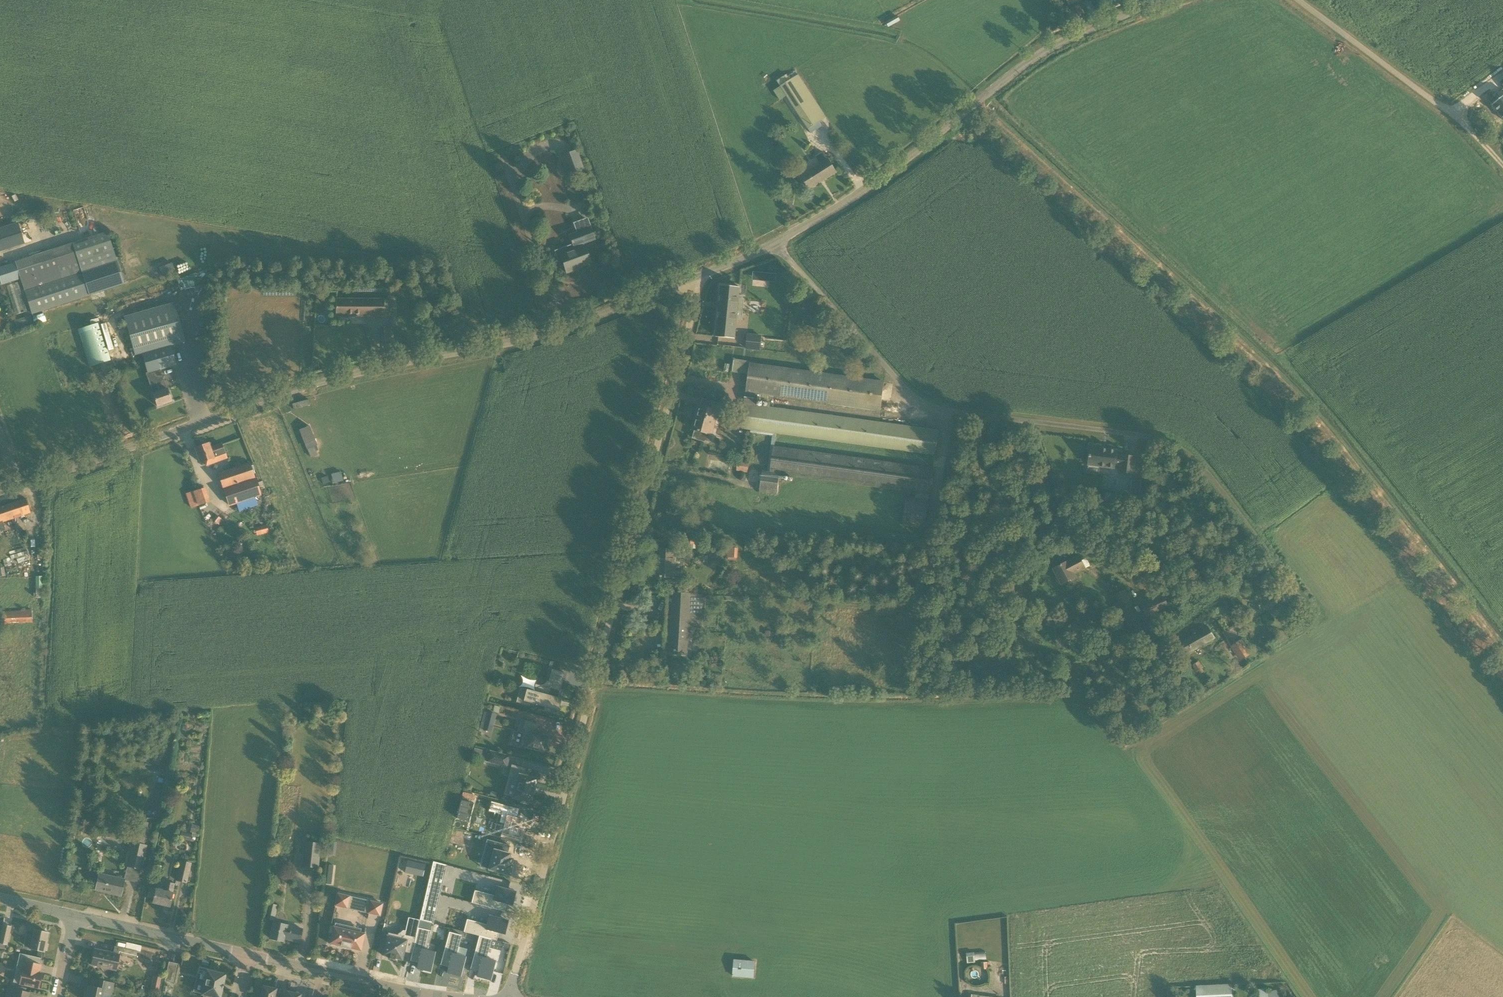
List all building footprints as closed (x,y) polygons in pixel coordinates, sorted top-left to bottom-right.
[(898,16),(886,22),(889,27),(900,21),(898,16)] [(1488,87),(1495,96),(1496,95),(1499,99),(1492,105),(1502,118),(1502,92),(1501,90),(1502,89),(1502,74),(1488,87)] [(799,75),(774,91),(780,100),(787,96),(811,133),(822,125),(820,122),(827,117),(799,75)] [(567,175),(584,169),(576,150),(559,156),(567,175)] [(829,160),(802,177),(809,189),(836,173),(829,160)] [(590,262),(584,245),(583,246),(582,244),(594,239),(587,219),(574,224),(578,233),(569,235),(573,246),(566,249),(567,252),(557,255),(561,266),(563,265),(566,273),(576,270),(575,268),(590,262)] [(18,224),(0,229),(0,251),(24,243),(18,224)] [(74,244),(7,266),(0,268),(0,278),(2,285),(21,279),(32,314),(125,284),(117,260),(83,271),(74,244)] [(178,291),(197,285),(193,273),(175,280),(178,291)] [(17,282),(6,285),(16,314),(26,311),(17,282)] [(717,337),(735,339),(737,319),(737,314),(741,314),(743,297),(739,297),(739,295),(740,287),(721,285),(716,337),(717,337)] [(391,299),(336,299),(336,316),(384,316),(391,316),(391,299)] [(173,303),(125,317),(137,356),(143,353),(148,373),(160,370),(176,365),(170,346),(185,341),(173,303)] [(802,325),(805,325),(815,326),(815,316),(803,315),(802,325)] [(90,367),(112,360),(100,323),(78,329),(90,367)] [(392,346),(391,328),(381,328),(382,346),(392,346)] [(750,364),(746,391),(758,393),(880,410),(884,383),(750,364)] [(172,401),(160,370),(148,373),(146,373),(154,394),(153,394),(157,406),(172,401)] [(757,406),(758,393),(746,391),(744,404),(741,428),(751,429),(750,433),(772,435),(767,471),(763,471),(760,492),(777,494),(780,474),(929,494),(933,468),(774,447),(776,433),(935,455),(938,431),(757,406)] [(692,430),(695,430),(693,438),(705,441),(707,434),(711,435),(716,418),(717,419),(721,404),(707,400),(705,407),(699,406),(692,430)] [(316,445),(317,445),(309,426),(300,430),(309,453),(315,451),(316,451),(318,450),(316,445)] [(214,456),(224,452),(221,444),(210,448),(208,443),(195,448),(200,463),(204,461),(206,466),(216,462),(214,456)] [(1090,447),(1088,465),(1115,468),(1115,465),(1121,465),(1120,472),(1133,474),(1135,457),(1122,455),(1122,456),(1116,456),(1117,451),(1090,447)] [(737,471),(747,473),(749,463),(738,461),(737,471)] [(260,495),(257,486),(249,463),(218,473),(223,489),(229,505),(260,495)] [(1061,473),(1054,476),(1056,483),(1064,480),(1061,473)] [(1131,480),(1129,495),(1140,496),(1141,481),(1131,480)] [(205,488),(185,492),(188,506),(208,502),(205,488)] [(925,528),(928,502),(906,498),(902,525),(925,528)] [(5,530),(3,522),(31,513),(26,499),(0,507),(0,532),(5,530)] [(216,515),(212,520),(217,524),(221,519),(216,515)] [(257,536),(268,533),(266,525),(255,528),(257,536)] [(728,548),(728,559),(738,560),(738,548),(728,548)] [(656,577),(675,578),(676,550),(661,549),(661,558),(657,558),(656,577)] [(26,551),(23,552),(10,556),(11,559),(17,558),(17,560),(27,557),(26,555),(28,554),(26,551)] [(1060,581),(1062,585),(1076,577),(1074,574),(1090,566),(1086,558),(1082,561),(1079,556),(1067,562),(1067,561),(1053,569),(1057,575),(1055,577),(1055,579),(1056,581),(1058,581),(1060,581)] [(1116,595),(1120,606),(1130,602),(1125,591),(1116,595)] [(671,651),(687,652),(688,625),(700,626),(702,595),(674,593),(671,651)] [(1142,605),(1146,616),(1168,607),(1164,596),(1142,605)] [(31,610),(3,611),(3,623),(32,622),(31,610)] [(1193,636),(1179,645),(1186,656),(1215,639),(1208,627),(1204,629),(1202,625),(1190,631),(1193,636)] [(1241,639),(1241,640),(1231,646),(1241,661),(1251,655),(1241,639)] [(1192,666),(1196,672),(1198,671),(1200,674),(1204,671),(1202,668),(1203,668),(1199,661),(1192,666)] [(558,710),(560,702),(561,698),(560,698),(562,689),(561,689),(561,690),(560,690),(565,672),(552,669),(548,682),(549,682),(551,683),(549,688),(545,687),(543,687),(541,687),(539,687),(537,688),(536,688),(535,689),(534,690),(534,691),(520,687),(516,702),(529,706),(530,703),(544,707),(543,711),(554,713),(555,709),(558,710)] [(480,724),(479,729),(483,730),(488,712),(484,711),(480,724)] [(491,732),(496,714),(488,712),(483,730),(491,732)] [(538,724),(520,719),(517,732),(522,734),(519,745),(525,747),(543,752),(544,750),(547,751),(548,745),(545,744),(547,737),(536,733),(538,724)] [(481,756),(482,750),(474,748),(473,754),(481,756)] [(506,767),(509,756),(490,751),(487,762),(506,767)] [(533,793),(535,786),(534,786),(536,779),(528,777),(528,774),(524,773),(525,769),(512,765),(509,774),(516,776),(513,784),(516,785),(513,798),(522,800),(521,802),(528,804),(528,802),(530,802),(532,793),(533,793)] [(461,800),(457,818),(468,821),(473,804),(461,800)] [(494,803),(492,811),(504,815),(498,834),(521,840),(522,834),(524,828),(521,828),(524,820),(519,819),(522,810),(494,803)] [(127,866),(141,869),(142,870),(147,845),(143,845),(147,827),(148,822),(138,820),(134,844),(131,843),(127,866)] [(197,836),(199,826),(191,825),(190,832),(192,833),(192,835),(197,836)] [(182,833),(180,838),(194,842),(195,836),(182,833)] [(513,867),(513,866),(511,865),(513,859),(510,859),(511,855),(509,854),(511,846),(488,840),(486,849),(489,850),(487,859),(493,861),(490,870),(511,875),(511,874),(513,875),(515,867),(513,867)] [(303,841),(301,866),(318,868),(320,843),(303,841)] [(403,859),(400,872),(409,874),(410,870),(414,871),(416,862),(403,859)] [(191,863),(181,861),(176,881),(186,883),(191,863)] [(433,861),(426,892),(439,896),(446,865),(433,861)] [(278,874),(271,876),(273,885),(280,884),(278,874)] [(124,880),(99,875),(96,890),(121,896),(124,880)] [(158,888),(150,887),(148,896),(154,898),(153,903),(169,907),(173,893),(172,892),(174,883),(166,881),(165,888),(158,887),(158,888)] [(494,887),(492,896),(473,891),(469,903),(502,912),(504,904),(510,906),(514,892),(494,887)] [(426,892),(420,920),(433,924),(439,896),(426,892)] [(347,909),(350,896),(337,893),(334,906),(347,909)] [(277,905),(269,903),(265,918),(273,920),(277,905)] [(496,941),(497,933),(503,935),(506,921),(487,916),(485,925),(465,921),(463,933),(496,941)] [(302,930),(273,922),(270,938),(283,941),(284,938),(300,942),(302,930)] [(6,950),(7,945),(9,937),(11,927),(3,925),(2,927),(1,934),(0,938),(0,949),(6,950)] [(34,928),(33,926),(28,925),(26,934),(32,935),(30,948),(38,950),(43,951),(44,952),(45,950),(47,951),(48,944),(46,944),(48,933),(34,930),(34,928)] [(330,926),(329,933),(332,934),(330,943),(331,944),(331,945),(336,946),(337,945),(361,950),(365,934),(348,930),(348,929),(343,928),(343,929),(330,926)] [(399,934),(399,935),(398,938),(388,936),(387,936),(382,955),(390,957),(389,959),(395,960),(395,958),(402,960),(404,952),(412,954),(416,935),(402,932),(399,934)] [(416,970),(415,975),(429,979),(433,959),(424,957),(429,938),(416,935),(412,954),(408,968),(416,970)] [(447,938),(440,971),(448,973),(446,978),(460,982),(465,962),(455,960),(460,940),(447,938)] [(471,971),(479,973),(477,978),(491,982),(496,962),(487,960),(491,941),(479,938),(471,971)] [(124,948),(123,955),(136,958),(138,951),(124,948)] [(120,955),(113,953),(95,949),(91,965),(102,967),(105,972),(109,969),(117,970),(120,955)] [(974,951),(967,952),(967,962),(975,961),(975,960),(974,952),(974,951)] [(20,983),(20,984),(39,988),(42,973),(39,973),(41,965),(39,965),(40,959),(41,959),(41,958),(36,957),(27,955),(23,969),(23,970),(17,969),(14,982),(20,983)] [(174,983),(178,964),(169,962),(165,981),(174,983)] [(735,963),(734,966),(733,976),(753,978),(755,964),(735,963)] [(210,969),(199,967),(198,973),(204,975),(203,980),(205,981),(202,994),(204,995),(203,996),(212,996),(214,996),(220,996),(222,989),(224,983),(223,983),(225,975),(216,973),(216,971),(210,969)] [(114,983),(93,978),(91,987),(89,986),(87,993),(85,992),(84,996),(102,996),(103,993),(111,995),(114,983)] [(159,991),(161,984),(152,982),(151,989),(159,991)] [(1196,986),(1196,996),(1232,996),(1231,985),(1231,984),(1196,986)] [(276,989),(263,986),(263,988),(261,988),(260,994),(261,994),(261,996),(274,996),(276,989)] [(1267,988),(1257,989),(1258,996),(1268,996),(1267,988)]
